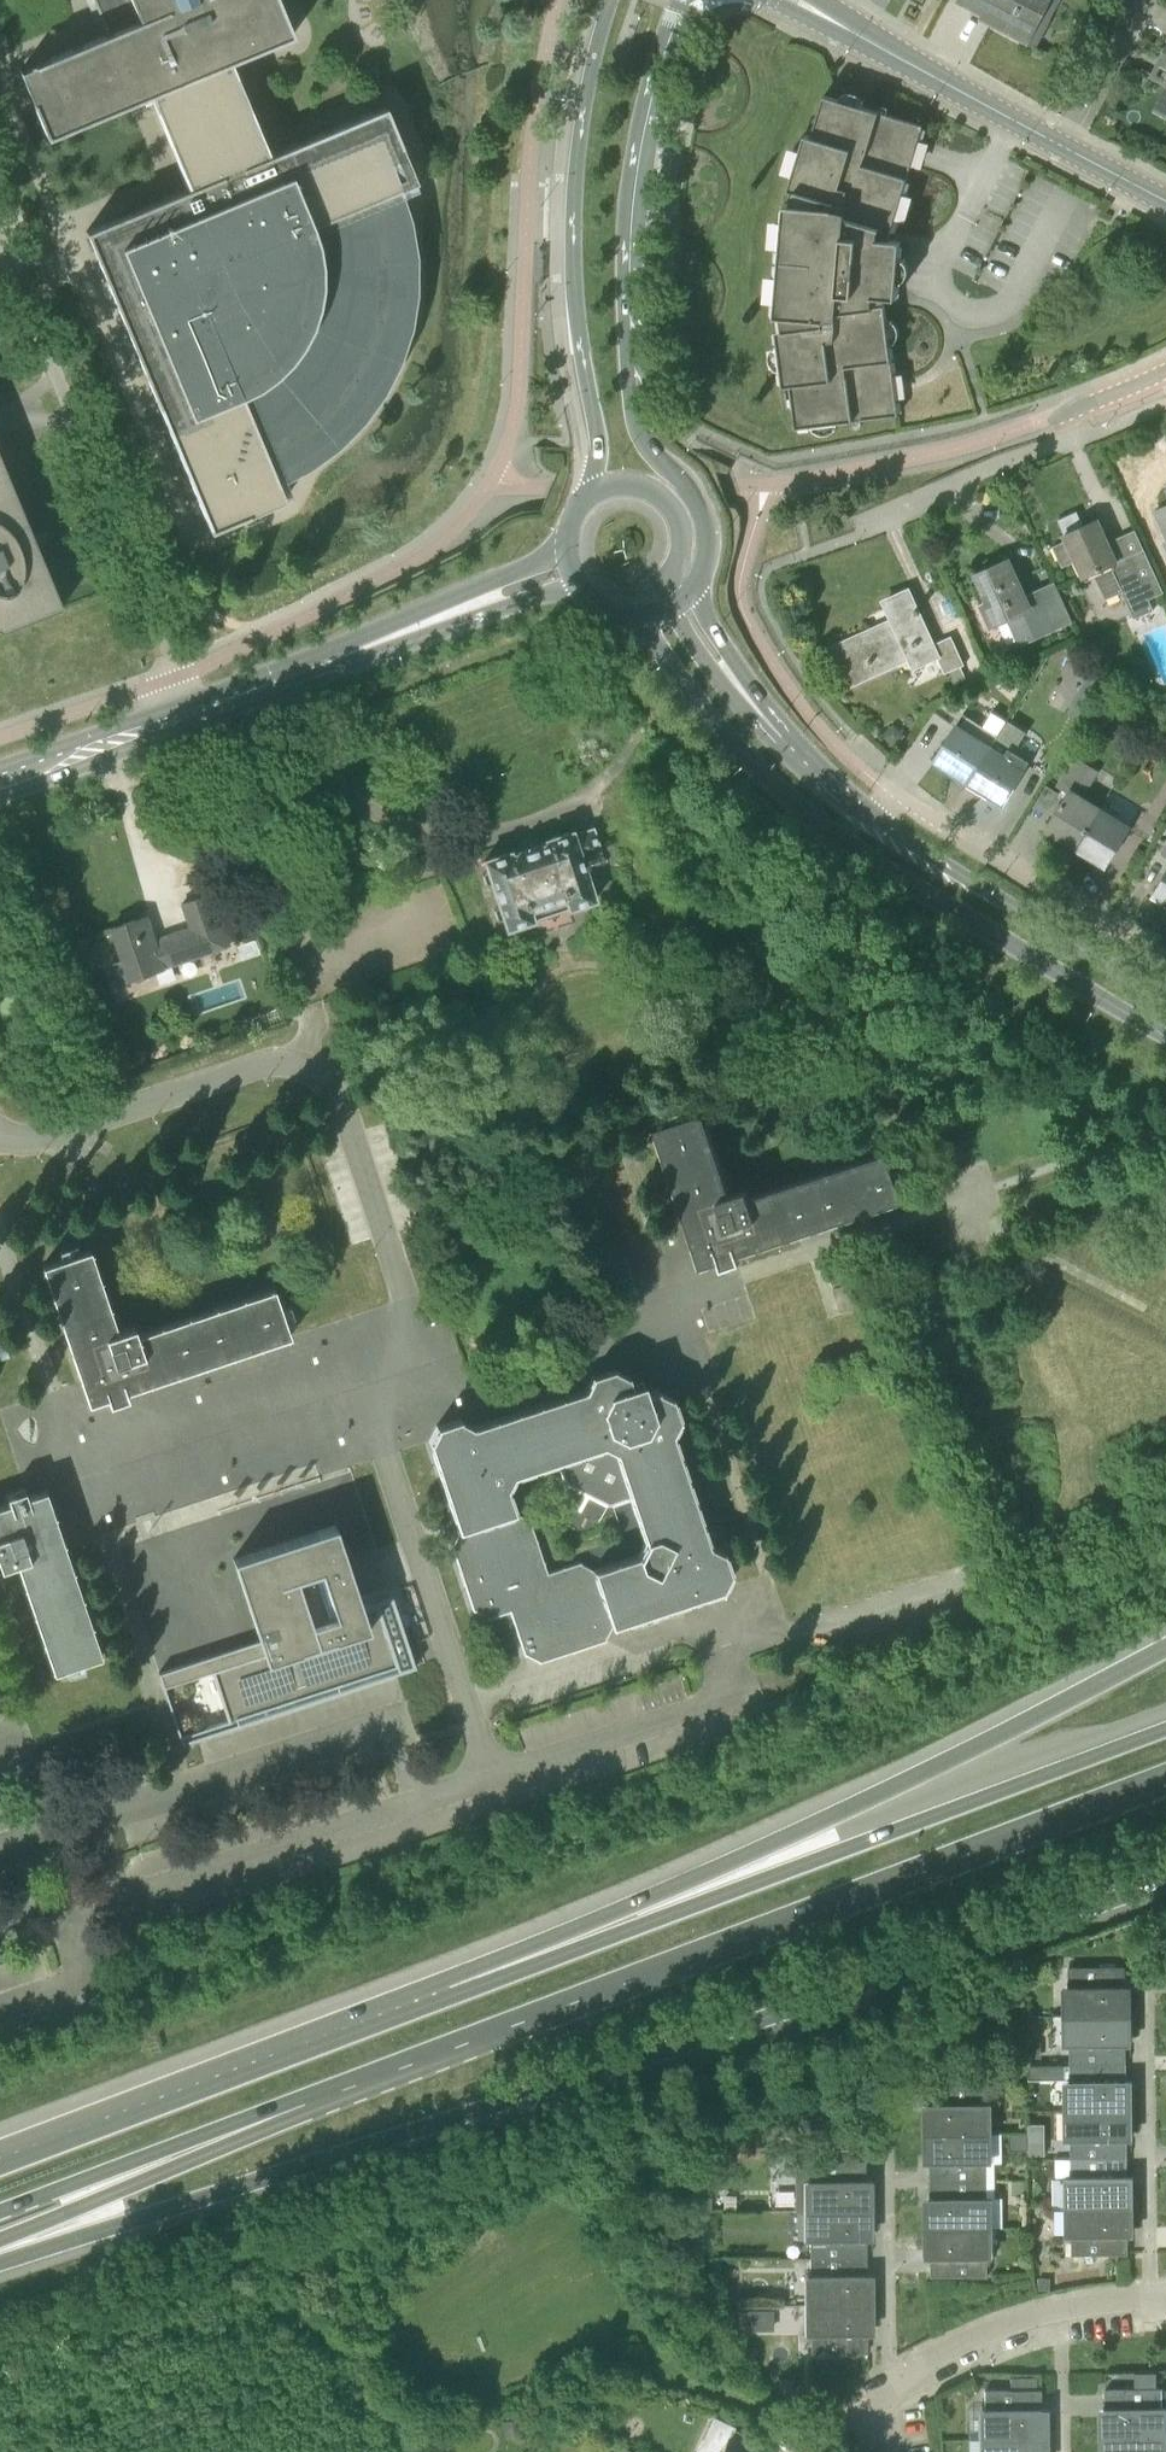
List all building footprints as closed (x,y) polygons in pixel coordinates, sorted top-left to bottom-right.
[(108,34),(20,70),(33,102),(47,137),(151,94),(190,187),(86,231),(211,530),(249,513),(285,499),(278,482),(286,479),(309,466),(338,445),(363,421),(384,391),(400,360),(411,326),(416,291),(416,254),(410,219),(401,188),(416,181),(385,106),(268,155),(229,61),(293,35),(279,0),(94,0),(108,34)] [(1049,0),(960,0),(959,1),(992,19),(990,23),(1027,42),(1049,0)] [(1157,110),(1165,115),(1165,92),(1157,110)] [(901,240),(891,239),(891,232),(923,125),(824,95),(812,136),(806,134),(789,189),(795,191),(792,203),(786,203),(776,315),(785,316),(784,328),(777,329),(784,386),(791,385),(796,428),(899,415),(885,304),(886,297),(896,298),(901,240)] [(63,607),(58,595),(11,482),(0,454),(0,633),(63,607)] [(1152,510),(1165,539),(1165,504),(1152,510)] [(1112,546),(1099,518),(1085,525),(1082,519),(1063,528),(1066,534),(1065,535),(1067,540),(1062,542),(1070,560),(1076,558),(1084,577),(1094,572),(1106,597),(1122,590),(1134,616),(1153,608),(1149,598),(1163,592),(1136,530),(1120,537),(1123,541),(1112,546)] [(1025,595),(1009,560),(979,574),(992,601),(985,604),(986,608),(984,609),(989,620),(991,619),(993,623),(1006,617),(1019,646),(1073,622),(1054,581),(1025,595)] [(933,642),(909,591),(888,601),(900,628),(838,657),(850,683),(919,651),(923,660),(937,653),(946,673),(950,671),(955,680),(966,675),(961,665),(966,663),(952,634),(933,642)] [(1087,674),(1080,689),(1093,695),(1100,681),(1087,674)] [(1138,709),(1154,720),(1160,710),(1144,700),(1138,709)] [(937,759),(970,779),(990,747),(977,739),(984,726),(965,714),(937,759)] [(905,735),(894,723),(883,734),(894,746),(905,735)] [(990,747),(970,779),(1005,801),(1029,762),(1010,750),(1006,756),(990,747)] [(1048,828),(1077,846),(1098,813),(1080,802),(1082,798),(1080,797),(1096,770),(1077,758),(1060,784),(1071,791),(1048,828)] [(1098,813),(1077,846),(1106,864),(1129,827),(1116,818),(1113,822),(1098,813)] [(600,851),(593,828),(573,834),(572,830),(545,839),(546,843),(539,846),(538,843),(518,850),(519,852),(511,855),(510,850),(484,859),(487,868),(483,873),(486,883),(493,885),(499,904),(495,909),(498,918),(504,920),(507,929),(534,920),(531,911),(565,899),(568,908),(595,899),(592,891),(596,886),(593,876),(586,874),(581,857),(600,851)] [(321,874),(328,868),(319,859),(312,865),(321,874)] [(1165,902),(1165,878),(1155,895),(1165,902)] [(227,935),(212,892),(180,903),(184,916),(188,926),(153,937),(146,915),(110,926),(127,978),(214,949),(230,943),(227,935)] [(732,1194),(704,1111),(655,1128),(694,1245),(701,1267),(720,1261),(722,1268),(741,1261),(739,1255),(904,1200),(888,1152),(750,1197),(747,1189),(732,1194)] [(118,1331),(91,1249),(42,1265),(81,1382),(93,1378),(100,1400),(108,1398),(110,1404),(129,1398),(126,1391),(291,1336),(275,1287),(137,1334),(135,1326),(118,1331)] [(870,1276),(833,1289),(841,1312),(878,1300),(870,1276)] [(10,1358),(2,1334),(0,1335),(0,1361),(10,1358)] [(658,1389),(647,1393),(643,1382),(632,1385),(629,1375),(627,1375),(615,1369),(614,1367),(592,1375),(585,1389),(473,1426),(460,1419),(460,1418),(437,1426),(437,1428),(431,1440),(430,1440),(459,1531),(452,1543),(451,1543),(473,1611),(475,1610),(488,1617),(488,1618),(510,1611),(524,1655),(526,1654),(538,1661),(539,1662),(607,1640),(603,1629),(724,1589),(724,1587),(730,1575),(732,1574),(724,1551),(723,1551),(710,1545),(673,1433),(679,1421),(681,1420),(672,1397),(671,1398),(658,1390),(658,1389)] [(25,1489),(7,1495),(9,1502),(0,1505),(0,1566),(1,1568),(17,1563),(54,1672),(102,1656),(54,1512),(46,1490),(28,1496),(25,1489)] [(362,1605),(335,1524),(233,1558),(260,1641),(263,1640),(265,1648),(206,1668),(207,1672),(212,1670),(228,1719),(181,1735),(165,1686),(189,1678),(188,1674),(162,1682),(182,1743),(415,1666),(392,1595),(362,1605)] [(1069,2016),(1125,2015),(1124,1967),(1069,1967),(1069,2016)] [(1070,2063),(1126,2063),(1125,2015),(1069,2016),(1070,2063)] [(1041,2056),(1041,2041),(1028,2041),(1028,2056),(1041,2056)] [(1071,2110),(1126,2110),(1126,2063),(1070,2063),(1071,2110)] [(930,2084),(930,2132),(986,2132),(986,2083),(930,2084)] [(784,2109),(785,2121),(801,2121),(800,2108),(784,2109)] [(1071,2158),(1127,2157),(1126,2110),(1071,2110),(1071,2158)] [(986,2132),(930,2132),(930,2180),(986,2180),(986,2132)] [(1027,2133),(1011,2133),(1012,2152),(1028,2151),(1027,2133)] [(1031,2139),(1031,2155),(1047,2155),(1047,2139),(1031,2139)] [(1072,2206),(1127,2205),(1127,2157),(1071,2158),(1072,2206)] [(809,2210),(865,2209),(865,2161),(809,2161),(809,2210)] [(986,2180),(930,2180),(931,2228),(987,2227),(986,2180)] [(1026,2180),(1012,2180),(1013,2193),(1026,2193),(1026,2180)] [(690,2208),(715,2208),(715,2195),(691,2195),(690,2208)] [(1128,2254),(1127,2205),(1072,2206),(1072,2254),(1128,2254)] [(810,2257),(866,2257),(865,2209),(809,2210),(810,2257)] [(691,2227),(710,2228),(711,2215),(691,2215),(691,2227)] [(987,2227),(931,2228),(931,2276),(987,2276),(987,2227)] [(810,2304),(866,2304),(866,2257),(810,2257),(810,2304)] [(1037,2277),(1038,2289),(1052,2289),(1052,2277),(1037,2277)] [(733,2299),(725,2287),(714,2295),(722,2306),(733,2299)] [(866,2352),(866,2304),(810,2304),(811,2353),(866,2352)] [(775,2310),(740,2310),(740,2330),(775,2330),(775,2310)] [(1010,2390),(1036,2390),(1036,2377),(1010,2377),(1010,2390)] [(1106,2436),(1162,2436),(1162,2388),(1106,2389),(1106,2436)] [(984,2390),(985,2439),(1041,2438),(1040,2390),(1036,2390),(1010,2390),(984,2390)] [(580,2415),(590,2422),(599,2409),(588,2402),(580,2415)] [(556,2423),(574,2422),(573,2408),(555,2410),(556,2423)] [(522,2418),(501,2420),(503,2439),(523,2437),(522,2418)] [(763,2442),(732,2427),(712,2418),(696,2451),(757,2451),(761,2443),(762,2443),(763,2442)] [(1162,2436),(1106,2436),(1107,2451),(1162,2451),(1162,2436)] [(985,2439),(985,2451),(1041,2451),(1041,2438),(985,2439)]
